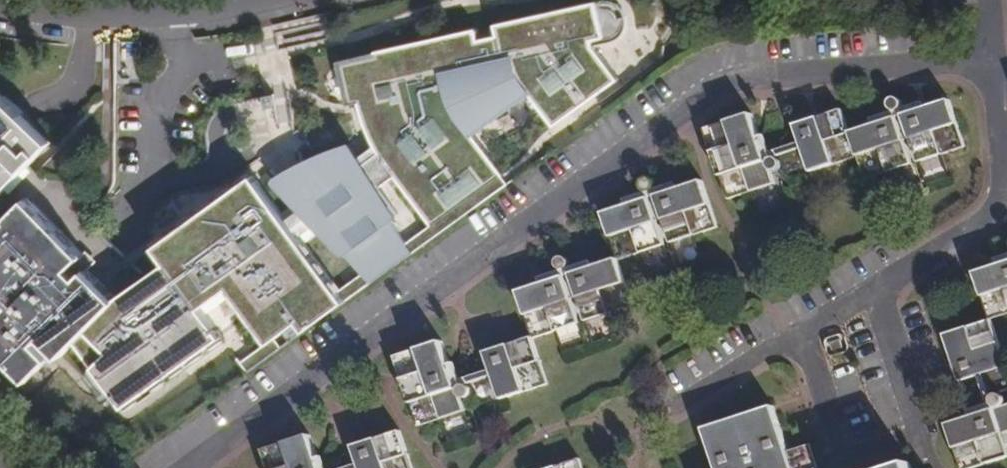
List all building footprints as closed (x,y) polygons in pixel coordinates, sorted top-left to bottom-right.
[(83,254),(29,198),(0,226),(0,304),(5,299),(10,306),(0,316),(0,353),(27,380),(49,358),(35,343),(41,337),(58,355),(74,340),(124,407),(223,337),(204,309),(231,289),(269,343),(269,345),(273,342),(324,305),(329,312),(345,301),(339,292),(304,244),(320,232),(343,255),(346,254),(365,274),(405,245),(392,220),(396,218),(379,189),(395,178),(431,227),(503,175),(473,133),(530,92),(554,126),(618,81),(594,46),(592,39),(605,37),(597,1),(496,23),(497,30),(479,34),(477,28),(377,50),(377,53),(340,62),(349,104),(359,102),(366,124),(375,145),(360,156),(353,144),(285,193),(295,203),(282,213),(273,202),(254,175),(157,246),(169,263),(116,299),(87,269),(80,277),(70,267),(83,254)] [(50,142),(0,94),(0,193),(50,142)] [(890,110),(893,112),(900,110),(901,110),(903,107),(903,105),(901,102),(900,101),(896,100),(894,100),(891,101),(890,104),(889,106),(890,110)] [(902,116),(910,140),(918,164),(964,148),(949,102),(902,116)] [(893,112),(894,118),(902,143),(910,140),(902,116),(900,110),(893,112)] [(794,127),(799,144),(802,151),(809,172),(856,157),(848,133),(842,112),(794,127)] [(766,164),(764,156),(751,116),(705,131),(728,200),(773,185),(768,172),(766,164)] [(894,118),(848,133),(856,157),(864,182),(910,166),(902,143),(894,118)] [(799,144),(764,156),(766,164),(768,162),(770,160),(775,159),(778,160),(802,151),(799,144)] [(768,162),(766,164),(768,172),(772,173),(777,173),(780,171),(782,167),(782,164),(780,161),(778,160),(775,159),(770,160),(768,162)] [(345,301),(508,183),(503,175),(431,227),(405,245),(365,274),(339,292),(345,301)] [(701,181),(655,196),(662,222),(669,244),(716,229),(701,181)] [(646,194),(654,192),(655,187),(655,184),(651,182),(648,182),(644,183),(642,186),(643,190),(646,194)] [(662,222),(655,196),(654,192),(646,194),(648,198),(656,224),(662,222)] [(663,246),(656,224),(648,198),(602,213),(617,260),(663,246)] [(88,250),(83,254),(70,267),(80,277),(87,269),(96,259),(88,250)] [(562,272),(569,269),(570,264),(569,261),(566,258),(562,259),(559,260),(557,264),(558,268),(562,272)] [(631,306),(617,260),(571,274),(578,298),(585,321),(631,306)] [(999,318),(1006,315),(1006,263),(991,268),(974,272),(990,321),(999,318)] [(578,298),(571,274),(569,269),(562,272),(563,277),(571,301),(578,298)] [(579,324),(571,301),(563,277),(518,292),(532,338),(579,324)] [(960,382),(975,377),(982,374),(1006,367),(990,321),(944,336),(960,382)] [(547,385),(532,338),(485,353),(489,372),(491,378),(498,400),(547,385)] [(840,341),(829,344),(832,353),(843,349),(840,341)] [(269,343),(239,363),(246,373),(278,349),(273,342),(269,345),(269,343)] [(456,391),(453,383),(441,342),(395,357),(417,427),(464,412),(456,391)] [(491,378),(489,372),(453,383),(456,391),(463,388),(467,387),(491,378)] [(975,377),(987,413),(995,410),(992,403),(982,374),(975,377)] [(471,389),(467,387),(463,388),(461,391),(460,395),(462,399),(467,401),(473,397),(473,394),(473,391),(471,389)] [(992,403),(995,410),(1005,407),(1006,402),(1004,398),(1001,395),(997,395),(994,396),(993,399),(992,403)] [(771,406),(702,428),(716,467),(791,467),(771,406)] [(1005,407),(995,410),(987,413),(949,425),(962,467),(974,467),(1006,457),(1006,406),(1005,407)] [(359,467),(409,467),(398,434),(352,449),(358,464),(359,467)] [(310,437),(264,452),(269,467),(320,467),(310,437)] [(814,444),(794,449),(798,467),(821,467),(814,444)]
